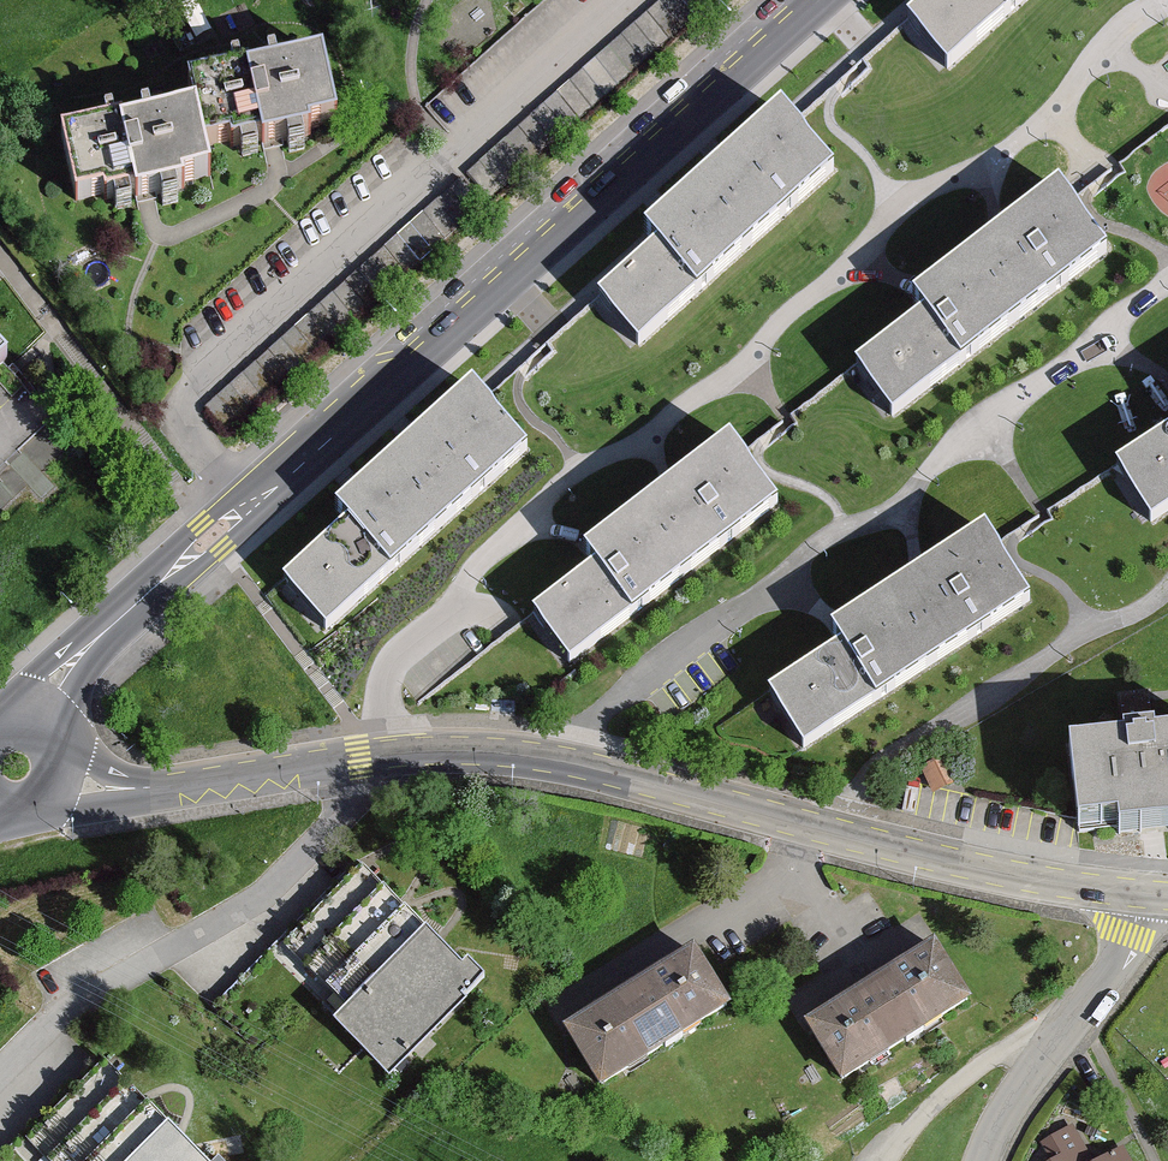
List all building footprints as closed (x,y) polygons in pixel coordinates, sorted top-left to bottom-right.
[(468,172),(492,199),(715,0),(661,0),(468,172)] [(1025,0),(933,0),(907,23),(948,69),(1005,18),(1025,0)] [(322,63),(247,81),(246,75),(190,88),(196,115),(204,148),(231,142),(233,150),(263,143),(264,148),(273,146),(308,138),(308,132),(337,125),(322,63)] [(116,134),(115,127),(62,139),(77,202),(103,196),(105,205),(134,198),(136,205),(146,202),(183,194),(181,187),(211,180),(204,148),(196,115),(116,134)] [(650,245),(657,252),(600,303),(638,346),(696,294),(831,175),(793,131),(790,128),(785,123),(780,117),(727,165),(669,216),(644,238),(650,245)] [(460,182),(205,409),(228,434),(482,207),(460,182)] [(922,317),(855,369),(892,417),(960,365),(1105,253),(1067,204),(1057,192),(1001,235),(925,294),(912,304),(922,317)] [(74,435),(2,359),(0,360),(0,505),(74,435)] [(390,577),(528,454),(487,408),(482,404),(477,398),(473,393),(417,444),(360,494),(335,516),(349,531),(285,586),(327,633),(390,577)] [(1115,470),(1150,522),(1167,510),(1167,436),(1115,470)] [(632,620),(777,508),(738,458),(730,447),(680,486),(670,494),(600,548),(585,559),(596,573),(532,623),(543,638),(568,669),(632,620)] [(990,548),(982,537),(932,570),(921,578),(849,625),(832,637),(840,650),(769,697),(804,751),(875,704),(1027,603),(1011,579),(990,548)] [(1070,751),(1078,819),(1080,830),(1117,825),(1119,838),(1149,834),(1167,832),(1167,738),(1155,740),(1154,734),(1151,700),(1150,692),(1117,696),(1122,737),(1123,745),(1070,751)] [(943,755),(920,766),(932,792),(956,781),(943,755)] [(479,985),(355,871),(283,948),(353,1013),(336,1030),(390,1080),(479,985)] [(935,951),(806,1031),(842,1089),(971,1009),(935,951)] [(732,1017),(694,956),(565,1036),(603,1097),(732,1017)] [(109,1060),(27,1147),(43,1160),(216,1160),(109,1060)] [(1072,1130),(1042,1146),(1050,1160),(1089,1160),(1072,1130)] [(1103,1160),(1130,1160),(1124,1150),(1103,1160)]
